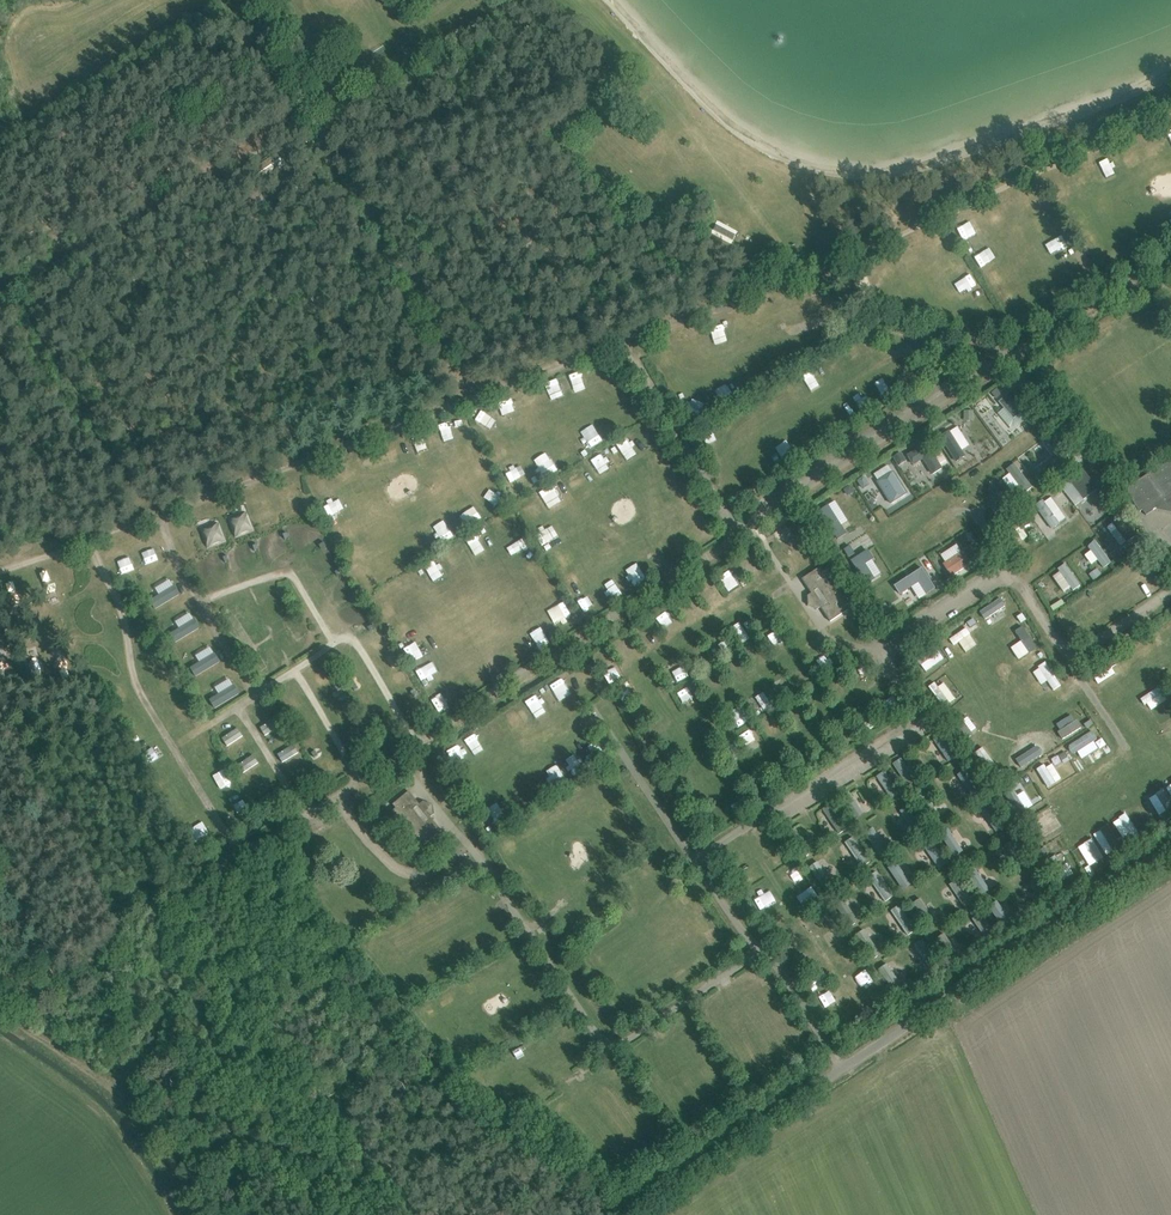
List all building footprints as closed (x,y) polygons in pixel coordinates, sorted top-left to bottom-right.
[(1107,162),(1097,166),(1104,183),(1114,179),(1107,162)] [(1039,231),(1055,225),(1050,211),(1034,217),(1039,231)] [(964,242),(977,234),(970,222),(957,230),(964,242)] [(1060,233),(1046,241),(1051,252),(1066,244),(1060,233)] [(901,251),(905,263),(916,259),(912,247),(901,251)] [(985,250),(974,257),(981,268),(992,261),(985,250)] [(960,255),(948,260),(953,272),(965,268),(960,255)] [(965,286),(971,297),(982,291),(975,280),(965,286)] [(1023,315),(1012,318),(1015,330),(1026,327),(1023,315)] [(731,319),(736,333),(745,330),(740,316),(731,319)] [(845,349),(853,362),(869,352),(861,339),(845,349)] [(884,376),(873,382),(883,399),(894,392),(884,376)] [(721,402),(732,396),(723,378),(712,384),(721,402)] [(1003,408),(997,413),(1013,430),(1031,415),(1002,383),(990,394),(1003,408)] [(691,399),(688,410),(701,414),(704,402),(691,399)] [(438,424),(443,440),(454,437),(448,420),(438,424)] [(811,426),(799,430),(804,446),(816,442),(811,426)] [(580,437),(587,450),(601,442),(595,430),(580,437)] [(617,445),(628,462),(638,455),(627,438),(617,445)] [(389,458),(399,454),(396,445),(386,449),(389,458)] [(906,455),(912,465),(925,456),(918,447),(906,455)] [(609,473),(606,453),(590,456),(592,469),(598,469),(599,474),(609,473)] [(550,456),(538,462),(545,475),(556,469),(550,456)] [(762,475),(775,470),(770,458),(758,462),(762,475)] [(925,462),(930,472),(936,469),(931,459),(925,462)] [(1142,509),(1146,515),(1153,510),(1156,508),(1157,510),(1170,513),(1170,463),(1170,461),(1167,463),(1166,462),(1127,488),(1128,490),(1126,491),(1139,511),(1142,509)] [(1017,497),(1032,486),(1014,462),(999,474),(1017,497)] [(890,503),(907,492),(889,463),(872,474),(890,503)] [(1059,485),(1075,505),(1097,488),(1081,468),(1059,485)] [(728,499),(744,492),(738,480),(723,487),(728,499)] [(498,506),(499,496),(487,494),(485,504),(498,506)] [(680,516),(697,506),(691,495),(674,505),(680,516)] [(1034,506),(1051,528),(1066,517),(1049,495),(1034,506)] [(520,513),(539,519),(543,506),(524,501),(520,513)] [(333,519),(344,514),(339,505),(328,509),(333,519)] [(292,531),(309,524),(305,514),(288,522),(292,531)] [(334,529),(348,524),(345,516),(331,521),(334,529)] [(1121,548),(1132,540),(1115,519),(1105,527),(1121,548)] [(345,543),(355,538),(350,528),(340,532),(345,543)] [(551,532),(541,538),(547,549),(558,542),(551,532)] [(240,559),(249,555),(242,538),(232,542),(240,559)] [(1086,545),(1089,549),(1083,554),(1091,564),(1096,560),(1103,568),(1111,561),(1094,539),(1086,545)] [(957,543),(937,555),(950,576),(970,564),(957,543)] [(564,546),(551,556),(558,565),(570,554),(564,546)] [(308,555),(312,565),(330,557),(326,548),(308,555)] [(389,559),(395,572),(407,567),(402,553),(389,559)] [(201,578),(211,574),(204,556),(193,559),(201,578)] [(1058,571),(1052,575),(1062,592),(1071,587),(1073,591),(1080,587),(1066,562),(1056,568),(1058,571)] [(439,563),(425,570),(431,581),(445,574),(439,563)] [(812,593),(808,596),(808,605),(817,609),(821,607),(830,621),(848,610),(845,606),(849,603),(826,569),(822,571),(820,567),(802,579),(812,593)] [(570,584),(581,580),(576,568),(565,572),(570,584)] [(1097,568),(1089,573),(1093,579),(1101,574),(1097,568)] [(417,575),(404,581),(410,593),(423,586),(417,575)] [(617,598),(629,591),(619,576),(608,583),(617,598)] [(157,595),(150,599),(155,608),(179,595),(170,579),(153,588),(157,595)] [(349,585),(331,592),(334,602),(353,595),(349,585)] [(584,613),(608,602),(602,591),(579,602),(584,613)] [(690,617),(700,612),(691,595),(681,600),(690,617)] [(1004,613),(1001,609),(1011,602),(1006,595),(987,608),(995,619),(1004,613)] [(173,620),(177,628),(170,632),(174,641),(198,630),(191,613),(173,620)] [(739,644),(749,638),(739,621),(729,627),(739,644)] [(1013,630),(1019,641),(1010,646),(1017,659),(1036,649),(1023,625),(1013,630)] [(967,627),(948,637),(952,646),(959,642),(964,652),(976,645),(967,627)] [(190,667),(195,676),(219,662),(209,646),(194,655),(198,662),(190,667)] [(414,669),(423,686),(435,680),(433,676),(439,673),(432,660),(414,669)] [(1053,691),(1061,685),(1045,661),(1036,666),(1053,691)] [(1098,684),(1115,673),(1111,666),(1093,677),(1098,684)] [(607,683),(617,677),(612,669),(602,676),(607,683)] [(208,700),(213,709),(239,694),(229,678),(214,687),(218,694),(208,700)] [(563,683),(561,684),(558,679),(546,686),(557,703),(570,695),(563,683)] [(774,693),(790,694),(790,681),(774,681),(774,693)] [(954,701),(945,682),(937,686),(935,682),(929,685),(940,707),(954,701)] [(1159,686),(1140,697),(1148,711),(1167,700),(1159,686)] [(680,692),(685,703),(694,699),(690,688),(680,692)] [(753,700),(761,713),(772,706),(764,693),(753,700)] [(729,718),(737,730),(749,722),(741,710),(729,718)] [(1072,713),(1054,724),(1062,738),(1080,727),(1072,713)] [(378,730),(393,727),(390,716),(375,720),(378,730)] [(277,718),(259,725),(263,735),(281,727),(277,718)] [(226,747),(243,736),(238,727),(220,738),(226,747)] [(1046,749),(1041,739),(1034,743),(1028,733),(1016,740),(1022,752),(1018,754),(1022,761),(1046,749)] [(941,734),(933,740),(948,761),(956,755),(941,734)] [(322,767),(331,762),(315,737),(307,742),(322,767)] [(1080,765),(1095,757),(1085,738),(1069,746),(1080,765)] [(295,745),(276,752),(280,761),(299,754),(295,745)] [(458,746),(446,753),(451,762),(463,756),(458,746)] [(989,774),(997,769),(984,746),(977,750),(989,774)] [(236,763),(241,773),(259,764),(255,754),(236,763)] [(906,785),(914,779),(900,757),(891,763),(906,785)] [(1052,762),(1037,769),(1045,787),(1061,780),(1052,762)] [(888,800),(899,792),(883,770),(872,778),(888,800)] [(534,791),(541,786),(537,780),(530,785),(534,791)] [(582,802),(592,795),(585,786),(575,793),(582,802)] [(1148,796),(1156,814),(1170,808),(1163,789),(1148,796)] [(419,843),(423,840),(426,844),(442,831),(431,817),(434,814),(433,805),(424,801),(420,804),(409,791),(394,804),(397,808),(393,811),(419,843)] [(182,799),(169,807),(176,818),(189,811),(182,799)] [(608,807),(613,817),(622,812),(618,802),(608,807)] [(489,831),(501,824),(489,803),(477,810),(489,831)] [(821,809),(837,833),(847,827),(831,803),(821,809)] [(980,809),(990,822),(995,819),(985,806),(980,809)] [(1042,838),(1060,827),(1051,813),(1034,824),(1042,838)] [(1112,821),(1122,839),(1136,831),(1126,813),(1112,821)] [(1104,854),(1119,847),(1109,824),(1093,831),(1104,854)] [(873,827),(865,832),(877,854),(886,849),(873,827)] [(938,834),(952,857),(962,851),(949,828),(938,834)] [(853,836),(845,841),(859,865),(868,859),(853,836)] [(1089,866),(1103,857),(1091,838),(1077,846),(1089,866)] [(934,843),(925,849),(936,869),(946,864),(934,843)] [(1055,856),(1047,859),(1056,881),(1073,874),(1068,863),(1060,866),(1055,856)] [(885,865),(903,889),(911,883),(894,859),(885,865)] [(809,866),(822,888),(831,882),(818,861),(809,866)] [(966,871),(979,895),(988,891),(975,866),(966,871)] [(883,901),(891,896),(877,871),(868,875),(883,901)] [(964,907),(972,902),(957,878),(948,884),(964,907)] [(920,897),(911,903),(928,929),(937,923),(920,897)] [(847,927),(857,922),(847,901),(837,907),(847,927)] [(985,908),(996,928),(1008,921),(998,901),(985,908)] [(900,904),(890,909),(906,935),(915,930),(900,904)] [(872,959),(881,953),(863,928),(855,934),(872,959)] [(942,950),(951,945),(943,933),(935,939),(942,950)] [(922,961),(931,956),(922,939),(914,943),(922,961)] [(891,990),(901,984),(886,963),(877,969),(891,990)] [(672,975),(677,983),(686,978),(681,969),(672,975)] [(687,1093),(693,1107),(702,1104),(697,1090),(687,1093)]
